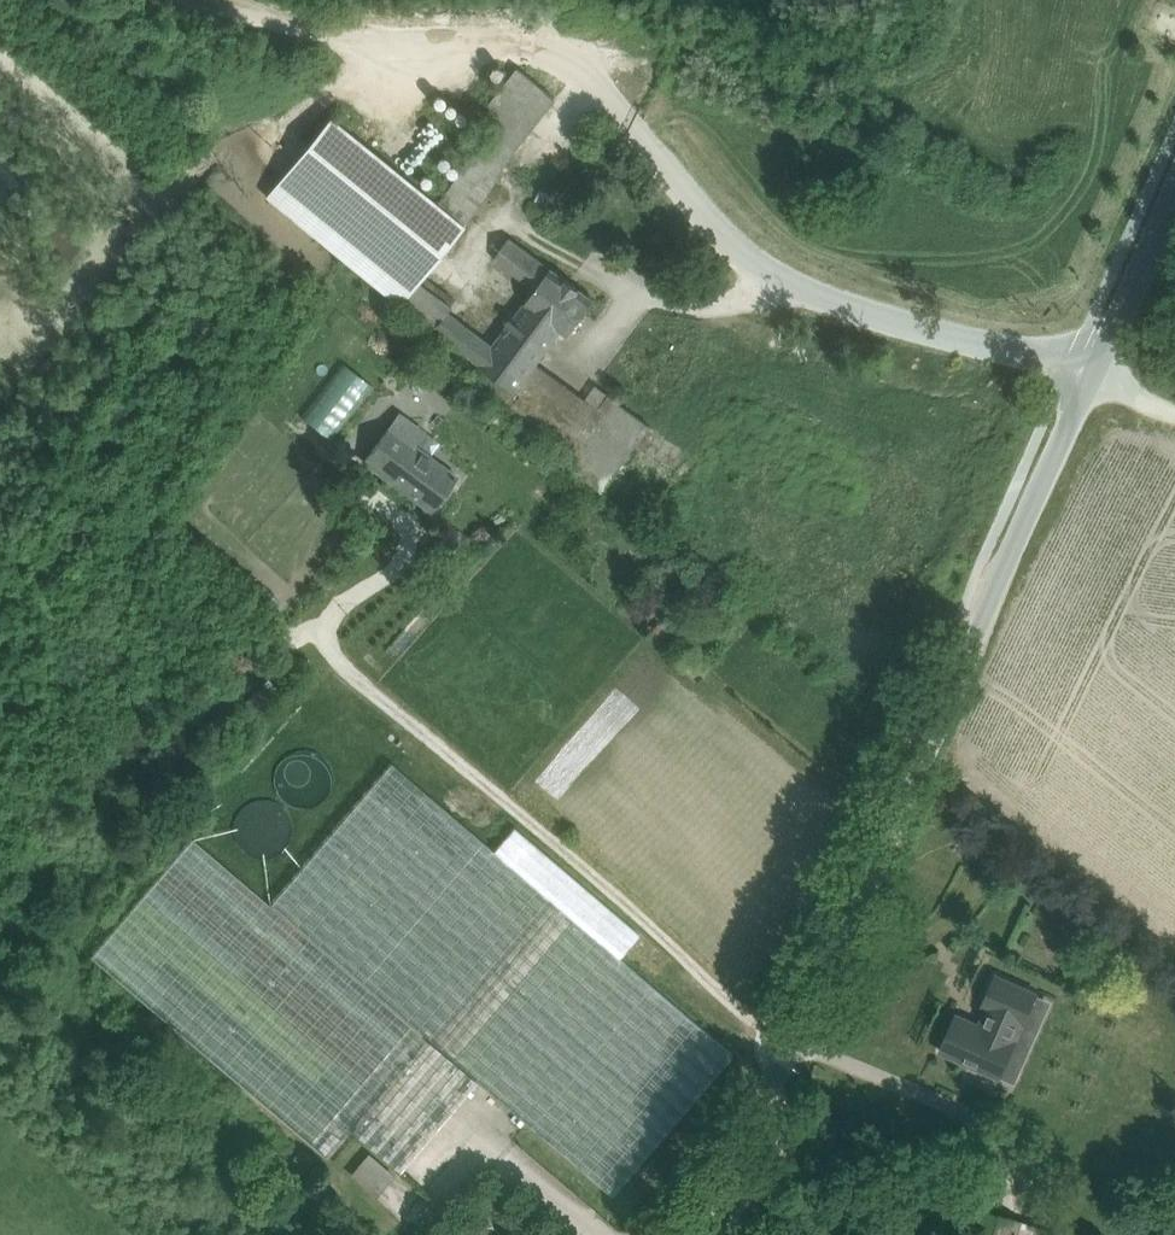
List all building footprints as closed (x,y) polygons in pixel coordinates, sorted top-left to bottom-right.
[(555,98),(518,69),(478,121),(489,129),(477,147),(503,166),(555,98)] [(463,225),(331,118),(267,196),(399,303),(418,280),(463,225)] [(551,268),(510,238),(494,259),(536,288),(551,268)] [(536,288),(493,345),(446,311),(432,328),(490,371),(516,390),(536,363),(537,363),(562,330),(568,334),(594,299),(551,268),(536,288)] [(451,304),(418,280),(399,303),(432,328),(446,311),(451,304)] [(330,437),(371,383),(343,361),(301,415),(330,437)] [(537,363),(536,363),(516,390),(490,371),(479,386),(510,410),(509,411),(567,453),(561,462),(601,494),(651,425),(609,394),(599,408),(537,363)] [(441,378),(436,384),(445,391),(450,385),(441,378)] [(433,511),(459,476),(414,443),(424,430),(400,413),(365,461),(433,511)] [(671,630),(661,622),(654,631),(663,639),(671,630)] [(328,774),(328,773),(326,764),(321,756),(318,753),(313,750),(304,748),(295,749),(291,751),(285,754),(282,758),(279,763),(278,768),(277,773),(278,779),(279,783),(283,790),(287,794),(292,796),(296,798),(302,799),(309,798),(313,796),(320,792),(323,788),(325,784),(327,779),(328,774)] [(477,1079),(612,1195),(733,1053),(620,956),(640,932),(514,825),(494,849),(392,761),(271,902),(192,836),(91,954),(328,1156),(353,1127),(401,1168),(477,1079)] [(290,830),(291,829),(290,824),(288,817),(285,811),(282,807),(277,804),(272,801),(261,798),(255,799),(250,800),(244,803),(238,807),(232,817),(230,821),(230,828),(230,833),(231,839),(234,845),(237,849),(242,853),(247,857),(257,859),(264,859),(269,858),(276,855),(280,852),(284,848),(288,841),(290,836),(290,830)] [(941,1050),(999,1076),(1037,993),(997,975),(984,1004),(990,1006),(981,1025),(957,1014),(941,1050)] [(353,1173),(378,1192),(396,1169),(371,1149),(353,1173)] [(479,1190),(481,1207),(494,1206),(492,1189),(479,1190)] [(977,1208),(969,1234),(1044,1234),(1046,1227),(977,1208)]
